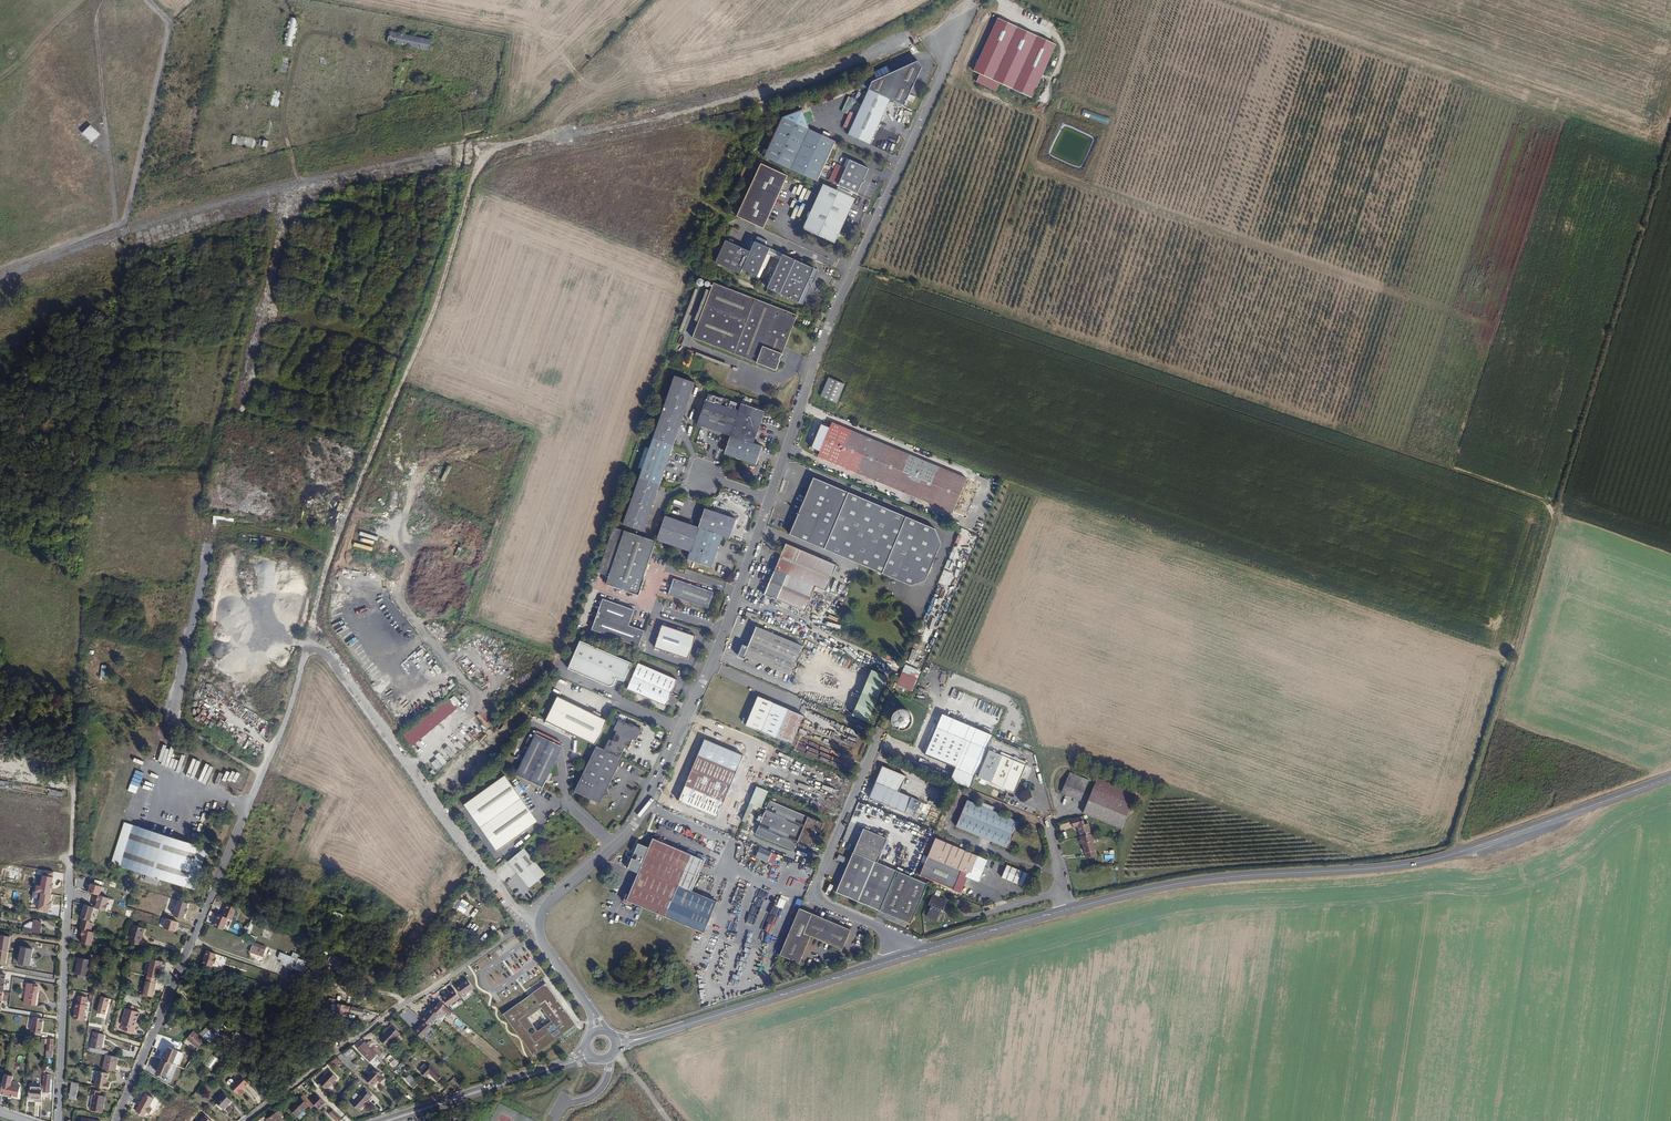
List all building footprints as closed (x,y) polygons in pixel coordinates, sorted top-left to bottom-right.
[(295,42),(301,18),(293,16),(287,40),(295,42)] [(1047,41),(999,19),(975,71),(981,74),(1001,83),(1023,93),(1047,41)] [(428,52),(431,42),(395,33),(392,43),(428,52)] [(288,71),(292,56),(283,54),(279,69),(288,71)] [(918,81),(924,68),(920,62),(897,72),(918,81)] [(911,95),(918,81),(897,72),(883,79),(876,93),(898,103),(906,107),(909,101),(915,103),(918,98),(911,95)] [(997,91),(1001,83),(981,74),(977,82),(997,91)] [(280,103),(284,88),(275,86),(271,101),(280,103)] [(877,147),(898,103),(876,93),(856,138),(877,147)] [(818,183),(836,143),(810,131),(804,111),(784,120),(766,159),(818,183)] [(257,148),(260,136),(254,135),(251,146),(257,148)] [(866,183),(865,179),(870,169),(851,161),(839,186),(858,194),(863,184),(866,183)] [(764,230),(788,176),(760,163),(736,217),(764,230)] [(857,199),(825,185),(822,192),(854,206),(857,199)] [(842,233),(854,206),(822,192),(805,230),(836,244),(840,237),(842,236),(842,233)] [(765,247),(767,242),(759,238),(756,243),(765,247)] [(769,256),(772,250),(765,247),(756,243),(752,253),(727,242),(717,265),(742,276),(744,271),(759,278),(769,256)] [(781,261),(784,255),(772,250),(769,256),(772,257),(781,261)] [(767,270),(772,257),(769,256),(759,278),(762,279),(766,270),(767,270)] [(802,304),(817,270),(785,256),(782,262),(776,276),(770,290),(774,292),(802,304)] [(806,306),(821,272),(817,270),(802,304),(806,306)] [(769,290),(775,276),(769,273),(763,287),(769,290)] [(781,370),(801,315),(715,285),(696,340),(781,370)] [(672,443),(693,381),(672,374),(651,437),(672,443)] [(834,402),(843,382),(828,376),(820,396),(834,402)] [(776,400),(779,393),(773,390),(770,397),(776,400)] [(729,433),(736,410),(702,398),(694,422),(728,434),(729,433)] [(752,440),(762,410),(739,402),(736,410),(729,433),(752,440)] [(969,479),(835,422),(831,428),(822,424),(811,447),(821,451),(819,456),(953,514),(969,479)] [(755,459),(760,443),(752,440),(729,433),(728,434),(723,449),(755,459)] [(658,483),(672,443),(651,437),(638,476),(658,483)] [(642,530),(658,483),(638,476),(622,523),(642,530)] [(938,529),(817,477),(793,534),(914,586),(929,580),(945,543),(938,529)] [(733,538),(740,518),(708,508),(702,526),(701,528),(725,536),(733,538)] [(67,526),(71,519),(61,514),(59,518),(61,519),(60,523),(67,526)] [(693,552),(701,528),(702,526),(668,515),(659,541),(693,552)] [(715,568),(725,536),(701,528),(693,552),(690,560),(715,568)] [(636,593),(654,539),(623,530),(606,583),(636,593)] [(824,596),(837,567),(786,544),(764,595),(805,613),(814,592),(824,596)] [(711,608),(716,592),(677,579),(672,595),(711,608)] [(637,646),(642,630),(627,625),(632,611),(600,600),(590,629),(637,646)] [(686,657),(694,634),(662,623),(654,646),(686,657)] [(799,647),(755,628),(746,648),(742,646),(736,657),(743,661),(745,658),(787,676),(799,647)] [(624,682),(632,663),(581,642),(569,669),(609,687),(614,685),(617,679),(624,682)] [(666,705),(677,679),(639,664),(628,690),(666,705)] [(865,722),(885,677),(869,670),(849,714),(865,722)] [(789,745),(803,714),(758,695),(744,725),(789,745)] [(597,745),(608,721),(558,697),(546,721),(597,745)] [(457,710),(447,698),(403,736),(413,747),(457,710)] [(914,723),(915,721),(915,720),(915,717),(915,714),(914,713),(913,712),(911,710),(910,709),(908,708),(905,707),(904,707),(901,708),(899,709),(896,711),(896,712),(894,714),(894,717),(894,720),(894,721),(895,723),(896,725),(897,727),(900,728),(901,729),(904,729),(905,729),(908,729),(909,728),(911,727),(913,725),(914,723)] [(629,749),(634,739),(636,741),(639,735),(643,734),(643,733),(642,730),(642,729),(631,723),(630,725),(620,719),(613,730),(616,732),(612,740),(609,739),(604,749),(621,757),(627,747),(629,749)] [(956,767),(969,739),(937,725),(925,753),(956,767)] [(544,786),(564,745),(537,731),(517,773),(544,786)] [(161,734),(155,757),(160,758),(159,762),(160,762),(162,755),(167,736),(161,734)] [(715,818),(742,756),(703,739),(676,801),(715,818)] [(601,804),(623,758),(621,757),(604,749),(598,745),(575,791),(601,804)] [(449,757),(454,754),(450,746),(445,748),(449,757)] [(1015,790),(1027,764),(988,747),(976,773),(1015,790)] [(440,754),(431,761),(436,769),(446,761),(440,754)] [(206,786),(213,768),(194,760),(187,778),(206,786)] [(893,807),(907,775),(883,765),(869,796),(893,807)] [(1090,780),(1071,772),(1068,778),(1088,786),(1090,780)] [(131,784),(139,786),(140,779),(133,777),(131,784)] [(495,851),(536,821),(504,777),(463,807),(495,851)] [(1082,800),(1088,786),(1068,778),(1062,792),(1082,800)] [(1098,783),(1096,788),(1134,804),(1137,798),(1098,783)] [(756,785),(749,801),(761,806),(768,790),(756,785)] [(1134,804),(1096,788),(1085,814),(1125,829),(1134,804)] [(1007,848),(1018,821),(968,799),(956,826),(1007,848)] [(820,836),(819,831),(822,824),(768,801),(753,835),(791,851),(795,842),(809,848),(814,836),(820,836)] [(1085,825),(1083,817),(1071,819),(1073,827),(1077,826),(1080,837),(1081,840),(1080,841),(1081,845),(1082,844),(1086,858),(1096,855),(1091,834),(1088,824),(1085,825)] [(137,827),(125,823),(112,865),(196,890),(209,849),(137,827)] [(876,861),(887,837),(862,827),(852,850),(876,861)] [(977,880),(986,859),(963,849),(965,845),(959,843),(957,847),(936,837),(927,855),(924,854),(920,861),(924,863),(919,874),(952,889),(960,870),(966,873),(965,875),(977,880)] [(691,891),(704,860),(652,838),(648,848),(638,844),(627,868),(638,873),(628,894),(626,894),(623,901),(630,904),(632,902),(684,924),(690,909),(672,901),(678,885),(691,891)] [(546,872),(521,842),(505,856),(525,880),(528,882),(529,882),(532,882),(534,881),(536,879),(546,872)] [(765,863),(769,853),(757,848),(753,858),(765,863)] [(876,861),(852,850),(835,889),(904,920),(906,917),(910,919),(926,883),(876,861)] [(1021,886),(1026,873),(1006,864),(1000,877),(1021,886)] [(37,887),(36,893),(42,893),(51,895),(53,879),(43,877),(41,887),(37,887)] [(98,895),(99,895),(102,886),(90,883),(88,892),(98,895)] [(703,932),(717,901),(691,891),(678,885),(672,901),(690,909),(684,924),(703,932)] [(51,895),(42,893),(38,910),(49,912),(49,908),(51,909),(52,904),(51,903),(52,895),(51,895)] [(942,909),(946,900),(932,894),(927,903),(930,904),(925,915),(935,920),(941,909),(942,909)] [(98,895),(94,908),(106,911),(109,898),(99,895),(98,895)] [(189,904),(179,901),(174,917),(184,919),(185,914),(187,914),(189,909),(187,909),(189,904)] [(89,921),(93,908),(83,905),(80,918),(82,919),(89,921)] [(228,905),(223,917),(228,919),(232,920),(237,909),(228,905)] [(843,951),(852,931),(801,909),(781,955),(800,964),(812,937),(843,951)] [(223,917),(219,915),(215,927),(224,930),(228,919),(223,917)] [(89,921),(82,919),(79,928),(79,929),(82,930),(86,931),(86,929),(91,930),(93,923),(89,922),(89,921)] [(178,922),(167,919),(164,929),(175,932),(178,922)] [(39,934),(41,921),(33,920),(32,928),(23,927),(22,932),(30,933),(39,934)] [(141,947),(145,929),(133,926),(129,940),(131,941),(130,944),(141,947)] [(82,936),(81,943),(91,945),(93,932),(86,931),(82,930),(81,936),(82,936)] [(0,936),(0,952),(8,953),(10,938),(0,936)] [(266,947),(254,943),(251,952),(263,956),(266,947)] [(30,967),(33,950),(21,948),(18,965),(30,967)] [(217,956),(207,952),(202,965),(212,968),(213,964),(215,965),(217,960),(215,960),(217,956)] [(278,964),(302,971),(306,959),(282,952),(278,964)] [(86,976),(89,960),(76,958),(74,975),(86,976)] [(151,960),(147,977),(158,980),(162,962),(151,960)] [(158,980),(147,977),(143,996),(153,998),(158,980)] [(462,996),(473,987),(467,980),(456,988),(462,996)] [(36,1006),(39,987),(33,986),(34,984),(26,983),(23,1004),(36,1006)] [(546,983),(503,1014),(534,1056),(577,1024),(546,983)] [(451,1004),(461,997),(455,989),(443,998),(449,1006),(451,1004)] [(0,992),(0,1012),(1,1012),(2,1003),(7,1004),(9,994),(3,993),(0,992)] [(84,1021),(87,997),(78,996),(77,1004),(76,1003),(73,1020),(84,1021)] [(109,999),(101,996),(96,1013),(105,1015),(109,999)] [(452,1012),(440,1001),(433,1010),(438,1014),(440,1016),(444,1011),(449,1015),(452,1012)] [(440,1016),(438,1014),(433,1010),(430,1008),(421,1018),(424,1021),(430,1026),(440,1016)] [(135,1029),(139,1013),(124,1009),(120,1024),(122,1026),(121,1031),(129,1033),(131,1028),(135,1029)] [(366,1018),(368,1014),(354,1010),(353,1015),(366,1018)] [(41,1028),(41,1025),(42,1024),(43,1019),(33,1017),(30,1032),(40,1034),(41,1028)] [(430,1026),(424,1021),(415,1031),(423,1039),(433,1028),(430,1026)] [(200,1032),(209,1040),(215,1035),(206,1026),(200,1032)] [(394,1027),(389,1031),(381,1040),(389,1048),(398,1039),(402,1035),(394,1027)] [(177,1028),(170,1030),(171,1036),(179,1033),(177,1028)] [(205,1041),(193,1031),(186,1039),(198,1049),(205,1041)] [(101,1050),(104,1035),(93,1032),(90,1048),(101,1050)] [(236,1032),(231,1040),(242,1047),(247,1039),(236,1032)] [(53,1052),(54,1039),(46,1038),(45,1051),(53,1052)] [(378,1055),(364,1041),(357,1049),(371,1062),(378,1055)] [(381,1056),(384,1053),(376,1046),(373,1049),(381,1056)] [(172,1064),(173,1064),(177,1051),(168,1048),(163,1061),(160,1060),(156,1072),(167,1076),(172,1064)] [(116,1072),(119,1058),(105,1055),(102,1069),(116,1072)] [(399,1065),(392,1058),(390,1061),(397,1068),(399,1065)] [(416,1067),(408,1060),(405,1064),(407,1066),(412,1070),(416,1067)] [(442,1078),(429,1065),(419,1075),(424,1080),(428,1075),(437,1083),(442,1078)] [(385,1080),(375,1070),(369,1077),(376,1084),(378,1082),(381,1085),(385,1080)] [(110,1084),(107,1084),(109,1074),(98,1072),(95,1087),(109,1090),(110,1084)] [(18,1098),(20,1086),(11,1085),(13,1076),(4,1074),(0,1095),(18,1098)] [(50,1093),(52,1074),(43,1074),(42,1088),(42,1092),(50,1093)] [(418,1083),(410,1074),(406,1078),(414,1087),(418,1083)] [(249,1083),(241,1075),(235,1082),(230,1088),(238,1095),(239,1094),(242,1096),(246,1092),(244,1089),(249,1083)] [(327,1094),(338,1082),(331,1076),(320,1088),(327,1094)] [(376,1084),(369,1077),(365,1080),(373,1088),(376,1084)] [(75,1099),(77,1085),(76,1084),(76,1083),(71,1081),(69,1099),(75,1099)] [(40,1090),(40,1087),(30,1087),(30,1090),(28,1090),(28,1097),(30,1097),(30,1099),(39,1099),(39,1097),(40,1097),(40,1090)] [(102,1113),(105,1097),(99,1095),(99,1091),(90,1090),(90,1094),(93,1095),(90,1110),(102,1113)] [(230,1099),(224,1095),(223,1093),(215,1101),(225,1110),(233,1102),(230,1099)] [(154,1099),(145,1094),(135,1111),(144,1116),(146,1113),(149,1114),(152,1109),(149,1107),(154,1099)] [(360,1114),(370,1104),(368,1103),(371,1099),(365,1094),(352,1107),(360,1114)] [(328,1105),(320,1097),(313,1104),(316,1106),(321,1112),(328,1105)] [(313,1104),(308,1099),(305,1102),(312,1110),(316,1106),(313,1104)] [(301,1120),(312,1110),(305,1102),(293,1113),(301,1120)] [(278,1112),(267,1120),(268,1120),(284,1120),(278,1112)] [(335,1112),(330,1117),(334,1120),(344,1120),(335,1112)]
